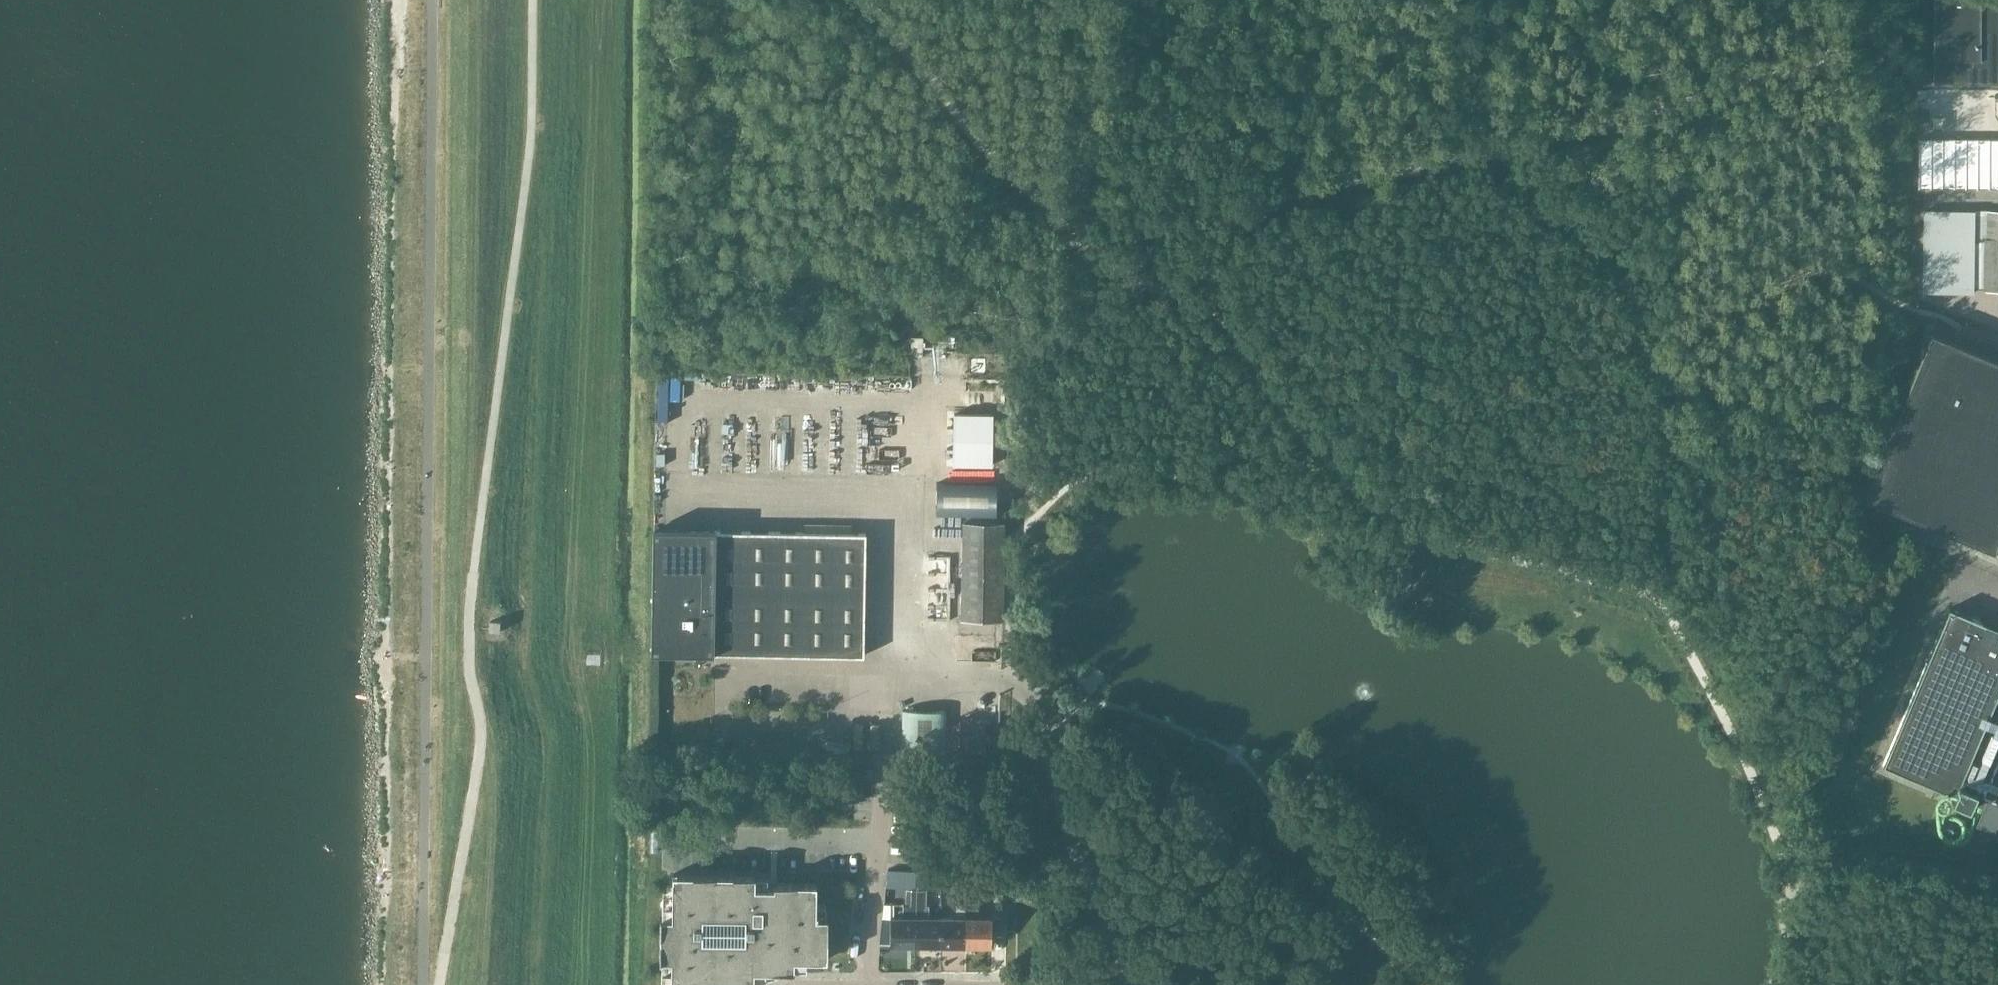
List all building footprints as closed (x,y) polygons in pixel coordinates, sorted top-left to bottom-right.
[(1933,83),(1997,83),(1997,2),(1980,2),(1980,0),(1933,0),(1933,83)] [(1986,210),(1986,238),(1974,238),(1974,210),(1924,209),(1923,292),(1973,293),(1973,287),(1986,288),(1986,290),(1997,290),(1997,210),(1986,210)] [(1959,343),(1930,331),(1862,496),(1997,551),(1997,359),(1959,343)] [(922,356),(923,336),(911,336),(911,356),(922,356)] [(953,413),(953,464),(992,465),(992,414),(953,413)] [(936,482),(936,513),(996,514),(996,483),(936,482)] [(1005,522),(1004,522),(962,521),(960,619),(1004,621),(1005,522)] [(865,533),(654,530),(653,530),(651,652),(652,652),(863,655),(865,533)] [(935,558),(937,574),(950,573),(948,557),(935,558)] [(1953,794),(1951,800),(1968,807),(1970,802),(1979,806),(1984,808),(1978,822),(1997,831),(1997,628),(1949,608),(1882,764),(1941,789),(1953,794)] [(500,620),(489,619),(488,630),(499,631),(500,620)] [(902,709),(902,749),(946,750),(946,710),(902,709)] [(962,719),(961,752),(985,752),(985,719),(962,719)] [(847,782),(856,782),(857,774),(848,773),(847,782)] [(848,793),(840,793),(840,804),(847,804),(848,793)] [(753,958),(826,959),(827,916),(815,916),(816,883),(776,882),(774,882),(773,887),(766,887),(766,877),(754,877),(754,874),(672,873),(672,885),(671,917),(660,916),(659,959),(671,959),(670,984),(713,984),(713,981),(725,981),(753,981),(753,970),(753,958)] [(963,886),(963,875),(944,874),(944,886),(963,886)] [(966,875),(966,889),(967,889),(976,889),(978,889),(978,875),(966,875)] [(890,944),(915,944),(916,917),(916,889),(907,889),(906,889),(906,890),(906,904),(903,904),(902,917),(890,917),(890,944)] [(916,917),(915,944),(940,945),(941,917),(929,917),(929,905),(926,905),(926,889),(916,889),(916,917)] [(941,917),(940,945),(966,945),(966,917),(966,889),(954,889),(954,917),(941,917)] [(966,945),(991,945),(991,931),(991,917),(978,917),(978,889),(976,889),(967,889),(966,889),(966,917),(966,945)] [(880,944),(890,944),(890,917),(882,916),(881,927),(880,944)] [(991,917),(991,931),(1002,931),(1002,917),(991,917)]
